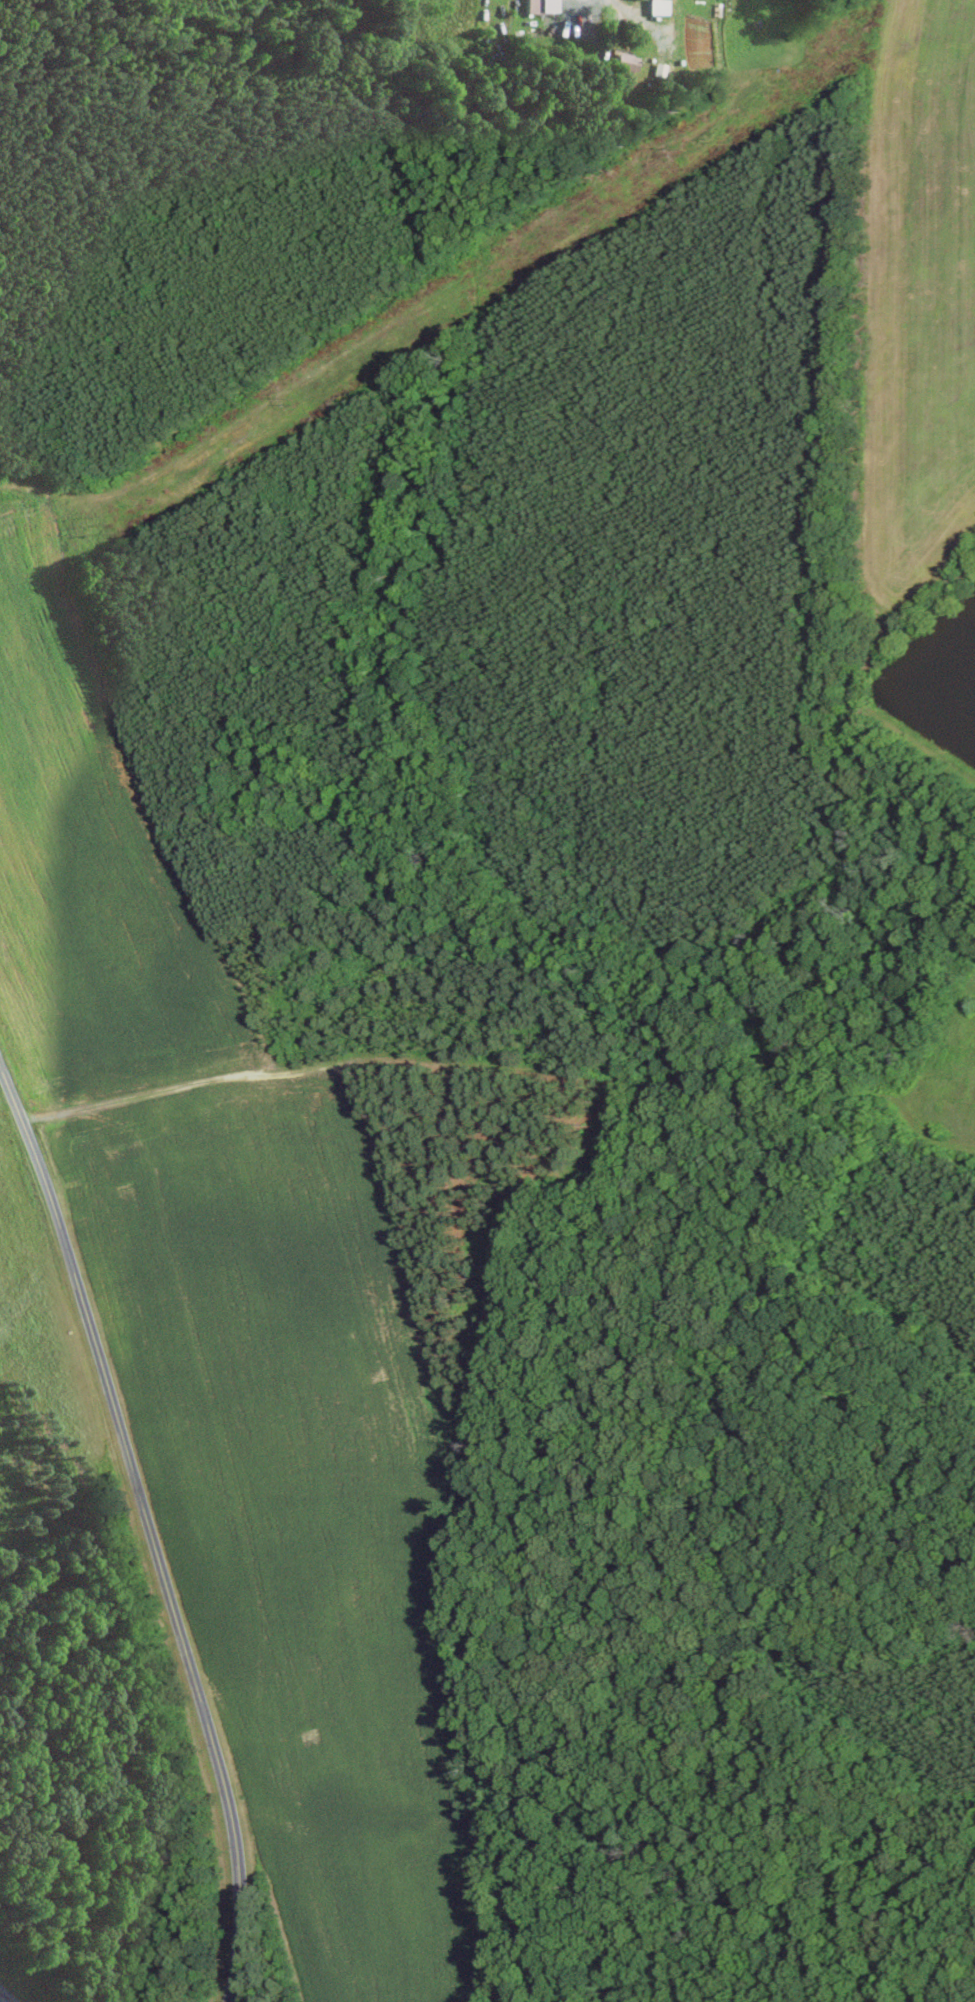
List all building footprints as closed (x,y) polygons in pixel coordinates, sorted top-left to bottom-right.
[(540,10),(556,11),(556,0),(541,0),(540,10)] [(667,14),(667,0),(650,0),(649,14),(667,14)] [(614,67),(635,71),(638,56),(618,51),(614,67)]
